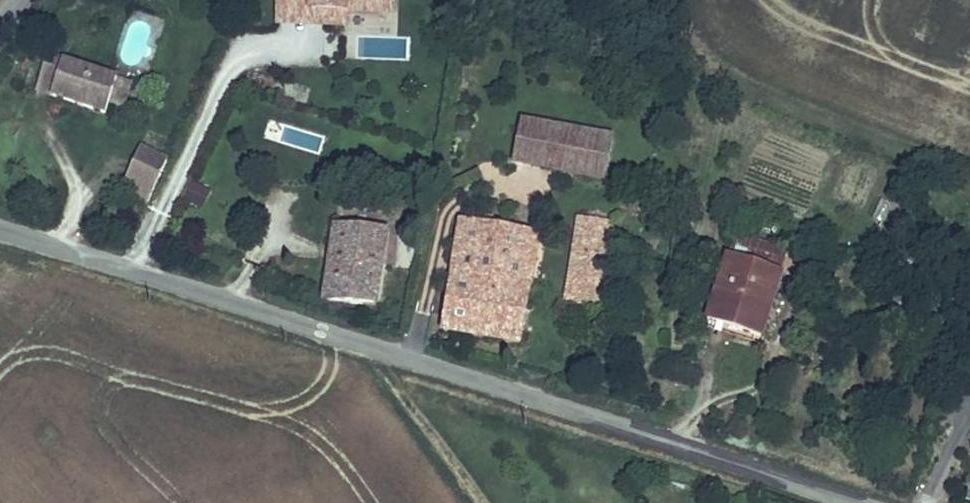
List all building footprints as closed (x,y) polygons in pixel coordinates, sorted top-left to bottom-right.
[(274,26),(348,29),(348,16),(396,18),(396,0),(275,0),(274,26)] [(35,92),(105,114),(118,75),(47,53),(35,92)] [(603,187),(612,148),(512,122),(501,164),(603,187)] [(139,150),(127,179),(155,191),(168,162),(139,150)] [(155,191),(127,179),(121,193),(148,204),(155,191)] [(202,210),(211,191),(191,181),(182,200),(202,210)] [(437,334),(521,348),(542,233),(457,219),(437,334)] [(320,304),(378,307),(390,229),(331,224),(320,304)] [(606,312),(616,247),(571,240),(562,306),(606,312)] [(784,273),(731,255),(706,322),(761,342),(784,273)]
